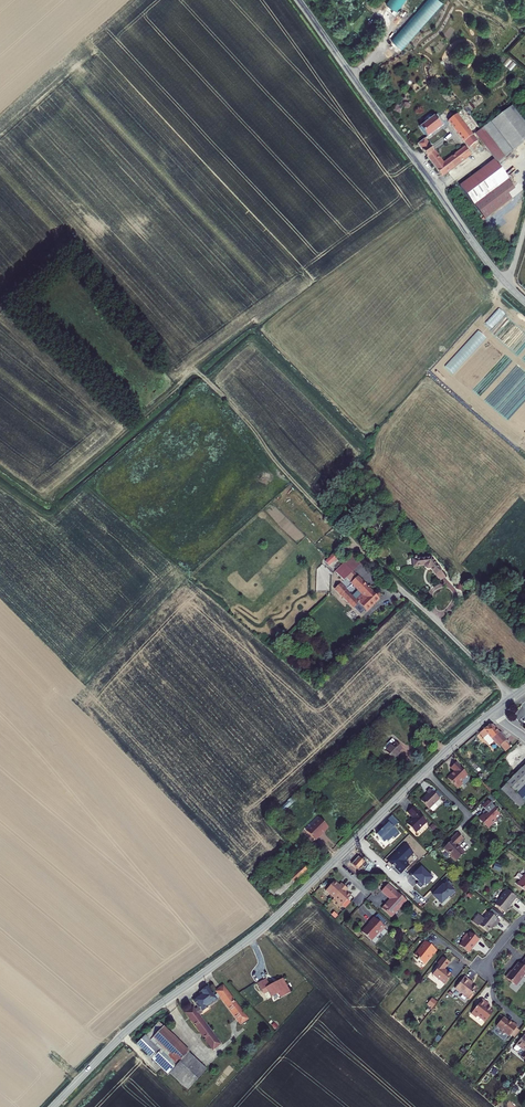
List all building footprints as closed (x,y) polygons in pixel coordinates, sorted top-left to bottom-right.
[(386,2),(395,8),(392,11),(395,13),(404,0),(388,0),(386,2)] [(442,0),(426,0),(392,39),(402,48),(443,1),(442,0)] [(475,134),(497,162),(524,141),(524,122),(512,106),(480,130),(475,134)] [(434,117),(441,127),(445,124),(437,114),(434,117)] [(465,141),(469,147),(477,141),(473,136),(462,122),(457,115),(448,122),(464,142),(465,141)] [(473,136),(475,134),(480,130),(470,116),(462,122),(473,136)] [(427,138),(441,127),(434,117),(419,128),(427,138)] [(417,145),(441,176),(470,154),(465,147),(443,164),(424,140),(417,145)] [(484,218),(511,198),(507,193),(514,188),(506,179),(507,178),(494,161),(460,186),(484,218)] [(329,565),(338,557),(333,552),(324,561),(329,565)] [(427,556),(411,552),(407,562),(418,565),(418,567),(419,569),(420,569),(422,569),(425,566),(433,577),(439,572),(427,556)] [(338,595),(341,598),(338,601),(351,614),(353,612),(363,623),(368,619),(367,617),(383,602),(379,598),(375,601),(339,563),(325,576),(340,593),(338,595)] [(351,614),(352,615),(361,625),(363,623),(353,612),(351,614)] [(376,729),(378,728),(382,724),(379,720),(373,726),(376,729)] [(488,725),(478,734),(482,738),(488,745),(493,740),(500,747),(500,746),(506,741),(507,741),(501,733),(498,733),(492,726),(488,725)] [(506,741),(500,746),(505,752),(511,746),(506,741)] [(402,750),(395,743),(385,754),(393,762),(401,754),(400,753),(402,750)] [(462,768),(463,768),(457,762),(451,768),(454,772),(448,778),(458,789),(463,784),(461,782),(468,775),(462,768)] [(506,784),(506,785),(524,803),(524,764),(506,784)] [(524,803),(506,785),(500,790),(519,808),(524,803)] [(434,804),(439,799),(431,790),(427,793),(428,794),(421,801),(432,813),(437,808),(434,804)] [(442,803),(439,799),(434,804),(437,808),(442,803)] [(483,814),(478,820),(482,824),(484,823),(488,828),(495,821),(495,820),(499,816),(495,812),(496,811),(491,805),(488,801),(481,807),(485,811),(486,812),(484,815),(483,814)] [(419,813),(413,807),(407,812),(412,818),(406,824),(414,832),(421,826),(422,827),(426,822),(418,814),(419,813)] [(282,808),(270,819),(273,823),(285,812),(282,808)] [(376,834),(384,842),(386,840),(391,835),(394,839),(399,834),(392,826),(397,821),(391,815),(386,820),(388,822),(376,834)] [(318,822),(304,835),(314,845),(317,842),(316,841),(326,830),(318,822)] [(452,856),(450,857),(455,862),(464,854),(457,846),(463,839),(457,833),(451,840),(451,841),(444,848),(452,856)] [(409,836),(405,839),(415,850),(419,846),(409,836)] [(387,842),(390,849),(396,847),(393,840),(387,842)] [(394,868),(401,874),(410,865),(406,861),(414,853),(404,844),(387,862),(392,866),(394,864),(396,866),(394,868)] [(351,864),(359,871),(366,863),(358,857),(351,864)] [(423,886),(424,887),(432,878),(429,874),(421,866),(412,875),(419,882),(416,884),(420,888),(423,886)] [(326,891),(334,898),(344,887),(341,884),(338,886),(334,882),(326,891)] [(442,885),(432,895),(441,904),(449,896),(451,897),(456,893),(454,891),(455,890),(447,882),(443,886),(442,885)] [(388,884),(382,892),(391,900),(387,904),(382,909),(392,918),(407,901),(388,884)] [(344,887),(334,898),(342,906),(350,897),(345,892),(347,890),(344,887)] [(495,904),(506,913),(511,907),(509,905),(511,903),(512,903),(517,897),(508,890),(505,892),(501,896),(502,897),(495,904)] [(500,921),(489,912),(484,918),(479,914),(477,915),(476,915),(475,917),(476,918),(473,921),(478,926),(479,925),(487,932),(494,924),(496,926),(500,921)] [(385,927),(374,917),(368,923),(369,924),(361,932),(371,941),(379,932),(380,933),(385,927)] [(459,946),(468,953),(473,947),(474,947),(479,941),(469,933),(467,935),(461,941),(462,942),(459,946)] [(417,959),(423,963),(429,956),(430,957),(431,958),(437,950),(433,948),(431,948),(429,946),(430,945),(425,941),(417,950),(418,951),(415,955),(418,958),(417,959)] [(444,969),(449,963),(442,957),(437,964),(439,965),(432,974),(444,984),(452,975),(444,969)] [(510,973),(519,981),(524,974),(524,959),(521,964),(519,963),(510,973)] [(519,981),(510,973),(506,978),(516,986),(519,981)] [(468,999),(477,988),(473,984),(472,985),(470,983),(471,982),(465,976),(455,988),(468,999)] [(258,984),(262,992),(267,989),(268,992),(271,997),(278,994),(280,998),(290,993),(282,979),(269,986),(266,980),(258,984)] [(204,993),(201,995),(193,1001),(198,1007),(194,1010),(192,1008),(186,1013),(212,1048),(219,1044),(197,1015),(207,1008),(206,1006),(220,996),(240,1023),(246,1019),(222,987),(217,991),(218,993),(213,996),(207,988),(202,991),(204,993)] [(432,997),(426,1004),(432,1008),(437,1002),(432,997)] [(487,1007),(489,1005),(482,1000),(471,1014),(476,1018),(478,1015),(485,1022),(493,1012),(487,1007)] [(512,1024),(503,1017),(496,1026),(501,1030),(501,1032),(503,1034),(505,1033),(509,1036),(517,1026),(513,1022),(512,1024)] [(167,1075),(169,1073),(188,1052),(189,1051),(158,1023),(146,1036),(145,1035),(137,1044),(152,1059),(151,1060),(167,1075)] [(524,1033),(516,1043),(520,1047),(516,1051),(524,1058),(524,1033)] [(188,1052),(169,1073),(187,1090),(206,1070),(188,1052)]
